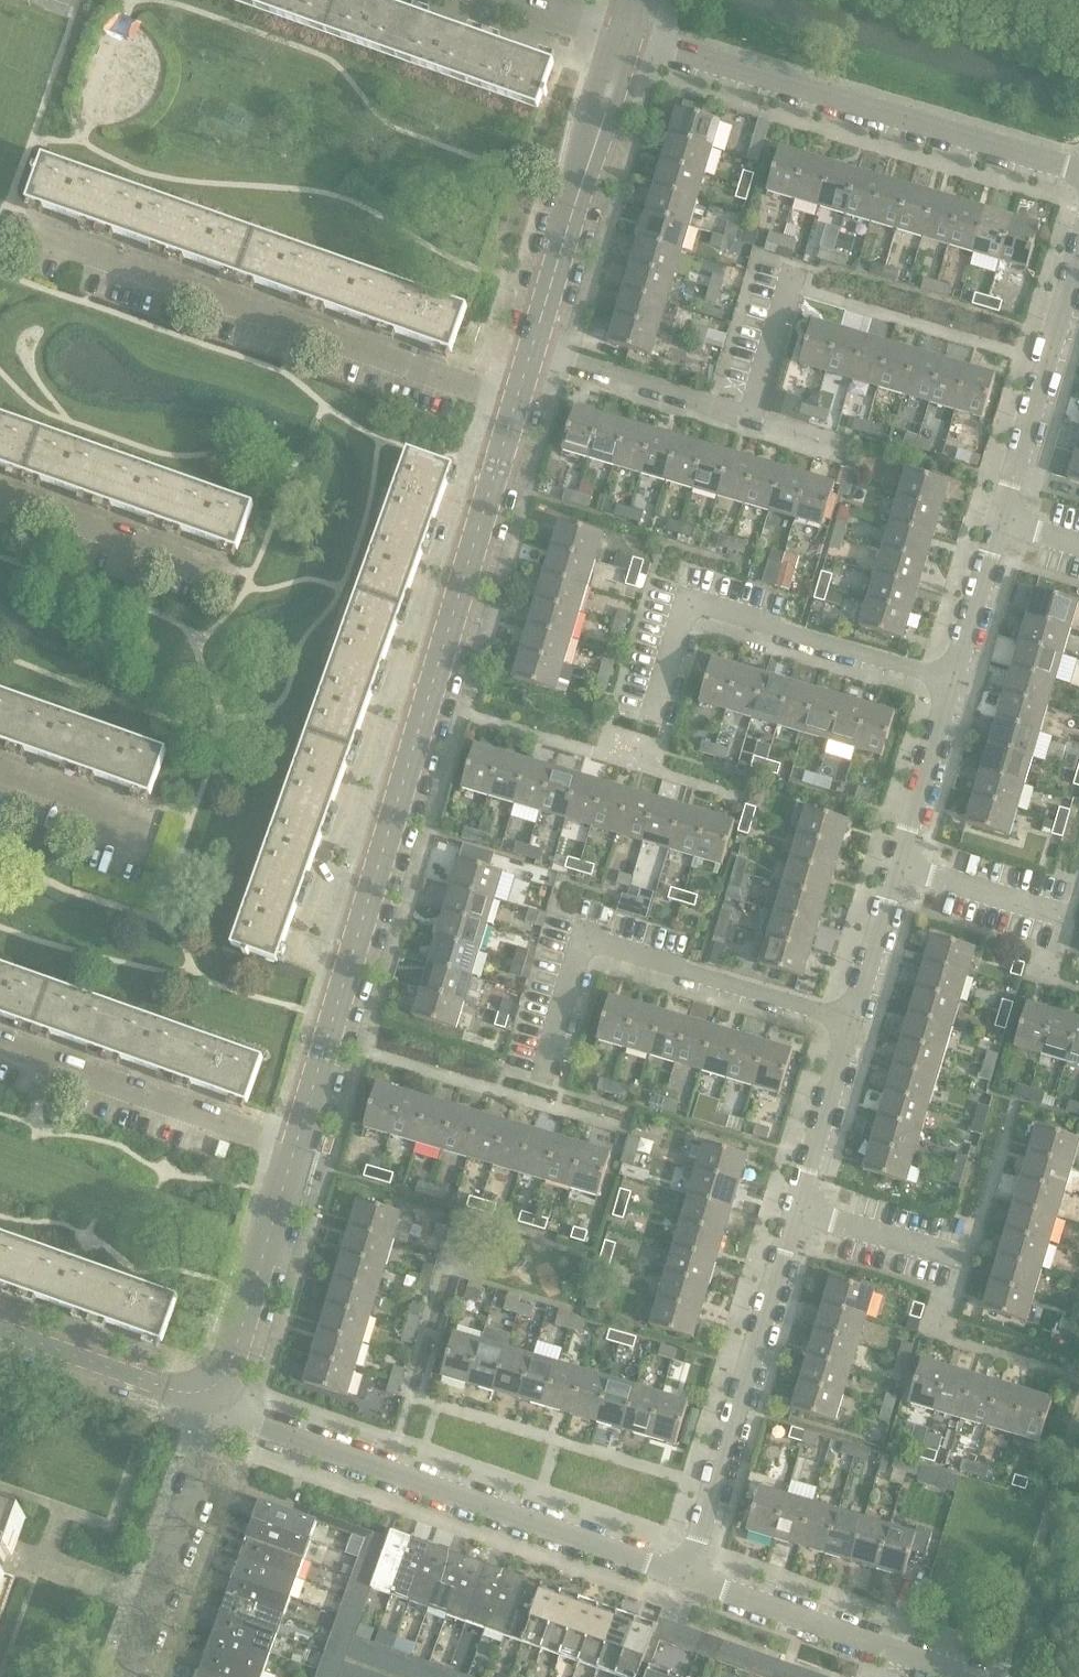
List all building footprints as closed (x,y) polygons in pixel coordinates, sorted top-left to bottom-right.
[(257,9),(260,0),(232,0),(257,9)] [(257,9),(327,34),(339,0),(260,0),(257,9)] [(373,0),(339,0),(327,34),(398,59),(414,15),(373,0)] [(483,39),(414,15),(398,59),(467,84),(483,39)] [(555,65),(483,39),(467,84),(538,109),(555,65)] [(679,109),(671,136),(714,149),(722,122),(679,109)] [(760,120),(756,133),(767,136),(768,136),(772,123),(760,120)] [(763,149),(767,136),(756,133),(752,146),(763,149)] [(671,136),(663,163),(706,175),(714,149),(671,136)] [(768,192),(794,200),(807,157),(781,149),(768,192)] [(834,165),(807,157),(794,200),(821,208),(834,165)] [(29,203),(100,228),(115,184),(45,159),(29,203)] [(663,163),(655,188),(698,201),(706,175),(663,163)] [(859,172),(834,165),(821,208),(846,216),(859,172)] [(745,172),(741,186),(751,189),(755,175),(745,172)] [(886,180),(859,172),(846,216),(873,224),(886,180)] [(910,187),(886,180),(873,224),(897,231),(910,187)] [(187,209),(115,184),(100,228),(171,253),(187,209)] [(751,189),(741,186),(737,198),(748,202),(751,189)] [(936,195),(910,187),(897,231),(923,238),(936,195)] [(655,188),(647,214),(691,227),(698,201),(655,188)] [(963,203),(936,195),(923,238),(950,246),(963,203)] [(987,210),(963,203),(950,246),(975,254),(987,210)] [(256,234),(187,209),(171,253),(240,278),(256,234)] [(1001,262),(1014,218),(987,210),(975,254),(1001,262)] [(647,214),(640,240),(683,253),(691,227),(647,214)] [(1041,226),(1014,218),(1001,262),(1028,269),(1041,226)] [(729,224),(725,237),(736,240),(740,227),(729,224)] [(742,242),(755,246),(759,231),(746,228),(742,242)] [(768,244),(780,247),(784,237),(771,233),(768,244)] [(256,234),(240,278),(312,304),(328,259),(256,234)] [(736,240),(725,237),(721,250),(732,253),(736,240)] [(797,241),(784,237),(780,247),(794,252),(797,241)] [(640,240),(632,266),(676,278),(683,253),(640,240)] [(819,259),(832,263),(835,252),(822,248),(819,259)] [(849,256),(835,252),(832,263),(846,267),(849,256)] [(398,284),(328,259),(312,304),(383,329),(398,284)] [(871,274),(883,278),(887,267),(874,264),(871,274)] [(632,266),(625,291),(668,304),(676,278),(632,266)] [(901,271),(887,267),(883,278),(897,282),(901,271)] [(714,275),(710,288),(721,291),(725,278),(714,275)] [(922,290),(936,294),(939,283),(926,279),(922,290)] [(952,287),(939,283),(936,294),(949,298),(952,287)] [(468,309),(398,284),(383,329),(452,353),(468,309)] [(721,291),(710,288),(706,302),(717,305),(721,291)] [(625,291),(617,317),(660,330),(668,304),(625,291)] [(974,305),(987,309),(991,298),(977,294),(974,305)] [(1003,302),(991,298),(987,309),(1000,313),(1003,302)] [(652,357),(660,330),(617,317),(609,343),(652,357)] [(801,365),(827,373),(840,330),(814,322),(801,365)] [(470,328),(466,340),(475,343),(476,343),(482,328),(472,324),(470,328)] [(699,327),(695,340),(706,343),(710,330),(699,327)] [(867,338),(840,330),(827,373),(854,381),(867,338)] [(892,345),(867,338),(854,381),(879,388),(892,345)] [(706,343),(695,340),(691,353),(702,357),(706,343)] [(918,353),(892,345),(879,388),(905,396),(918,353)] [(943,360),(918,353),(905,396),(931,404),(943,360)] [(970,368),(943,360),(931,404),(957,411),(970,368)] [(996,376),(970,368),(957,411),(984,419),(996,376)] [(795,413),(800,398),(780,392),(774,411),(794,417),(795,413)] [(801,415),(814,418),(817,408),(804,404),(801,415)] [(563,451),(590,459),(603,416),(576,408),(563,451)] [(831,412),(817,408),(814,418),(827,422),(831,412)] [(629,423),(603,416),(590,459),(616,467),(629,423)] [(0,417),(0,466),(27,476),(42,432),(0,417)] [(852,430),(866,434),(869,423),(856,419),(852,430)] [(655,431),(629,423),(616,467),(642,474),(655,431)] [(882,427),(869,423),(866,434),(879,438),(882,427)] [(681,439),(655,431),(642,474),(668,482),(681,439)] [(113,457),(42,432),(27,476),(97,501),(113,457)] [(917,449),(920,438),(907,434),(904,445),(917,449)] [(934,442),(920,438),(917,449),(931,453),(934,442)] [(706,446),(681,439),(668,482),(693,490),(706,446)] [(731,454),(706,446),(693,490),(719,497),(731,454)] [(956,461),(970,465),(973,454),(959,450),(956,461)] [(410,453),(385,523),(429,539),(454,468),(410,453)] [(1077,453),(1069,480),(1078,483),(1078,454),(1077,453)] [(757,461),(731,454),(719,497),(744,505),(757,461)] [(184,482),(113,457),(97,501),(168,526),(184,482)] [(783,469),(757,461),(744,505),(770,512),(783,469)] [(847,468),(843,481),(854,484),(858,471),(847,468)] [(809,476),(783,469),(770,512),(796,520),(809,476)] [(907,471),(899,497),(943,510),(951,484),(907,471)] [(836,485),(809,476),(796,520),(823,528),(836,485)] [(584,479),(580,494),(593,498),(594,492),(589,484),(590,481),(584,479)] [(850,498),(854,484),(843,481),(839,494),(850,498)] [(254,507),(184,482),(168,526),(239,551),(254,507)] [(563,501),(577,504),(580,494),(566,490),(563,501)] [(593,498),(580,494),(577,504),(590,508),(593,498)] [(943,510),(899,497),(892,523),(935,536),(943,510)] [(615,516),(628,520),(632,509),(618,505),(615,516)] [(645,513),(632,509),(628,520),(642,524),(645,513)] [(667,531),(680,535),(683,524),(670,520),(667,531)] [(838,521),(835,534),(845,537),(849,524),(838,521)] [(561,522),(553,549),(596,562),(604,535),(561,522)] [(429,539),(385,523),(359,595),(403,610),(429,539)] [(935,536),(892,523),(884,549),(928,562),(935,536)] [(696,528),(683,524),(680,535),(693,539),(696,528)] [(845,537),(835,534),(831,548),(841,551),(845,537)] [(718,546),(730,550),(734,539),(721,536),(718,546)] [(748,543),(734,539),(730,550),(745,554),(748,543)] [(588,587),(596,562),(553,549),(545,575),(588,587)] [(928,562),(884,549),(876,574),(920,587),(928,562)] [(773,551),(763,583),(776,586),(783,565),(786,555),(773,551)] [(783,565),(776,586),(790,591),(799,559),(786,555),(783,565)] [(634,559),(630,572),(641,575),(645,562),(634,559)] [(641,575),(630,572),(626,585),(637,589),(641,575)] [(823,573),(819,586),(830,589),(834,576),(823,573)] [(920,587),(876,574),(869,600),(912,613),(920,587)] [(545,575),(537,601),(581,614),(588,587),(545,575)] [(830,589),(819,586),(815,599),(826,603),(830,589)] [(1029,616),(1072,629),(1078,605),(1078,603),(1036,590),(1029,616)] [(359,595),(334,665),(378,680),(403,610),(359,595)] [(912,613),(869,600),(861,628),(904,641),(912,613)] [(537,601),(529,627),(573,640),(581,614),(537,601)] [(619,610),(615,624),(626,627),(630,614),(619,610)] [(1072,629),(1029,616),(1021,643),(1064,656),(1072,629)] [(626,627),(615,624),(611,637),(622,640),(626,627)] [(529,627),(522,652),(565,665),(573,640),(529,627)] [(1064,656),(1021,643),(1013,669),(1056,681),(1064,656)] [(557,692),(565,665),(522,652),(514,679),(557,692)] [(700,703),(728,711),(741,668),(713,660),(700,703)] [(604,662),(600,675),(611,679),(615,665),(604,662)] [(378,680),(334,665),(309,735),(353,751),(378,680)] [(766,675),(741,668),(728,711),(753,719),(766,675)] [(1056,681),(1013,669),(1005,695),(1049,707),(1056,681)] [(611,679),(600,675),(596,689),(607,692),(611,679)] [(792,683),(766,675),(753,719),(779,726),(792,683)] [(817,691),(792,683),(779,726),(804,734),(817,691)] [(844,698),(817,691),(804,734),(831,742),(844,698)] [(0,693),(0,742),(11,746),(27,702),(0,693)] [(1005,695),(998,720),(1041,733),(1049,707),(1005,695)] [(870,706),(844,698),(831,742),(857,750),(870,706)] [(97,727),(27,702),(11,746),(81,771),(97,727)] [(896,714),(870,706),(857,750),(883,757),(896,714)] [(998,720),(990,746),(1033,759),(1041,733),(998,720)] [(167,752),(97,727),(81,771),(152,796),(167,752)] [(353,751),(309,735),(284,806),(328,822),(353,751)] [(701,752),(715,757),(718,746),(704,742),(701,752)] [(463,789),(490,797),(502,754),(476,746),(463,789)] [(731,750),(718,746),(715,757),(727,760),(731,750)] [(990,746),(982,772),(1026,785),(1033,759),(990,746)] [(529,761),(502,754),(490,797),(516,805),(529,761)] [(752,768),(765,772),(768,761),(755,757),(752,768)] [(554,769),(529,761),(516,805),(542,812),(554,769)] [(768,761),(765,772),(779,776),(782,765),(768,761)] [(580,776),(554,769),(542,812),(567,820),(580,776)] [(982,772),(975,798),(1018,811),(1026,785),(982,772)] [(804,783),(817,787),(820,777),(807,773),(804,783)] [(606,784),(580,776),(567,820),(593,827),(606,784)] [(833,780),(820,777),(817,787),(830,791),(833,780)] [(632,792),(606,784),(593,827),(619,835),(632,792)] [(856,799),(870,803),(873,792),(859,788),(856,799)] [(658,800),(632,792),(619,835),(645,843),(658,800)] [(1010,837),(1018,811),(975,798),(967,824),(1010,837)] [(682,807),(658,800),(645,843),(670,850),(682,807)] [(328,822),(284,806),(259,876),(303,892),(328,822)] [(747,806),(743,819),(754,822),(758,809),(747,806)] [(709,815),(682,807),(670,850),(696,858),(709,815)] [(1068,825),(1072,812),(1061,808),(1057,822),(1068,825)] [(807,809),(799,835),(843,848),(851,822),(807,809)] [(736,823),(709,815),(696,858),(723,866),(736,823)] [(754,822),(743,819),(739,832),(750,836),(754,822)] [(1068,825),(1057,822),(1053,835),(1064,838),(1068,825)] [(463,838),(476,842),(479,832),(466,828),(463,838)] [(493,836),(479,832),(476,842),(490,846),(493,836)] [(843,848),(799,835),(792,861),(835,874),(843,848)] [(515,854),(528,858),(531,847),(518,843),(515,854)] [(545,851),(531,847),(528,858),(542,862),(545,851)] [(566,869),(579,873),(582,862),(569,858),(566,869)] [(749,862),(738,859),(734,872),(745,875),(749,862)] [(460,860),(452,887),(496,900),(504,873),(460,860)] [(835,874),(792,861),(784,887),(827,900),(835,874)] [(596,866),(582,862),(579,873),(593,877),(596,866)] [(745,875),(734,872),(730,886),(741,889),(745,875)] [(618,884),(631,888),(635,877),(621,873),(618,884)] [(303,892),(259,876),(234,947),(278,963),(303,892)] [(648,881),(635,877),(631,888),(645,892),(648,881)] [(496,900),(452,887),(445,912),(488,925),(496,900)] [(827,900),(784,887),(776,912),(820,925),(827,900)] [(669,899),(682,903),(685,893),(672,889),(669,899)] [(699,897),(685,893),(682,903),(696,907),(699,897)] [(535,897),(531,910),(541,913),(545,900),(535,897)] [(541,913),(531,910),(527,923),(537,926),(541,913)] [(723,911),(719,924),(730,927),(734,914),(723,911)] [(488,925),(445,912),(437,939),(481,951),(488,925)] [(820,925),(776,912),(769,938),(812,951),(820,925)] [(730,927),(719,924),(715,937),(726,940),(730,927)] [(933,937),(926,963),(969,976),(977,949),(933,937)] [(812,951),(769,938),(761,966),(804,978),(812,951)] [(481,951),(437,939),(430,964),(473,977),(481,951)] [(519,948),(515,962),(526,965),(530,951),(519,948)] [(1022,978),(1026,964),(1016,961),(1012,975),(1022,978)] [(526,965),(515,962),(511,975),(522,978),(526,965)] [(926,963),(918,989),(961,1002),(969,976),(926,963)] [(473,977),(430,964),(422,991),(465,1004),(473,977)] [(0,966),(0,1016),(37,1029),(53,985),(0,966)] [(124,1010),(53,985),(37,1029),(108,1054),(124,1010)] [(918,989),(910,1015),(954,1028),(961,1002),(918,989)] [(465,1004),(422,991),(414,1017),(457,1030),(465,1004)] [(598,1041),(625,1049),(638,1005),(611,997),(598,1041)] [(504,1000),(500,1014),(510,1017),(515,1003),(504,1000)] [(1004,1001),(1000,1013),(1011,1017),(1015,1004),(1004,1001)] [(1015,1047),(1043,1055),(1056,1012),(1028,1004),(1015,1047)] [(666,1013),(638,1005),(625,1049),(653,1057),(666,1013)] [(194,1035),(124,1010),(108,1054),(178,1079),(194,1035)] [(1056,1012),(1043,1055),(1069,1063),(1078,1028),(1078,1019),(1056,1012)] [(690,1021),(666,1013),(653,1057),(677,1064),(690,1021)] [(1011,1017),(1000,1013),(996,1027),(1007,1030),(1011,1017)] [(510,1017),(500,1014),(496,1026),(507,1029),(510,1017)] [(910,1015),(903,1041),(946,1054),(954,1028),(910,1015)] [(716,1028),(690,1021),(677,1064),(703,1072),(716,1028)] [(741,1036),(716,1028),(703,1072),(728,1079),(741,1036)] [(1069,1063),(1078,1066),(1078,1028),(1069,1063)] [(264,1060),(194,1035),(178,1079),(248,1104),(264,1060)] [(768,1044),(741,1036),(728,1079),(755,1087),(768,1044)] [(938,1080),(946,1054),(903,1041),(895,1067),(938,1080)] [(794,1051),(768,1044),(755,1087),(781,1095),(794,1051)] [(989,1052),(985,1065),(996,1068),(999,1055),(989,1052)] [(996,1068),(985,1065),(981,1079),(992,1082),(996,1068)] [(895,1067),(887,1093),(931,1106),(938,1080),(895,1067)] [(598,1090),(612,1094),(615,1083),(601,1079),(598,1090)] [(628,1087),(615,1083),(612,1094),(625,1098),(628,1087)] [(365,1128),(392,1136),(405,1092),(378,1085),(365,1128)] [(1016,1096),(1030,1101),(1033,1090),(1019,1086),(1016,1096)] [(1045,1094),(1033,1090),(1030,1101),(1042,1104),(1045,1094)] [(430,1100),(405,1092),(392,1136),(417,1143),(430,1100)] [(887,1093),(880,1118),(923,1131),(931,1106),(887,1093)] [(650,1105),(664,1109),(667,1099),(653,1095),(650,1105)] [(680,1102),(667,1099),(664,1109),(676,1113),(680,1102)] [(456,1108),(430,1100),(417,1143),(443,1151),(456,1108)] [(1078,1115),(1078,1104),(1071,1101),(1068,1112),(1078,1115)] [(980,1106),(976,1119),(987,1122),(990,1109),(980,1106)] [(482,1115),(456,1108),(443,1151),(469,1159),(482,1115)] [(701,1121),(715,1125),(718,1114),(704,1110),(701,1121)] [(718,1114),(715,1125),(728,1129),(731,1118),(718,1114)] [(507,1123),(482,1115),(469,1159),(494,1166),(507,1123)] [(880,1118),(872,1144),(916,1157),(923,1131),(880,1118)] [(987,1122),(976,1119),(972,1132),(983,1135),(987,1122)] [(533,1130),(507,1123),(494,1166),(520,1174),(533,1130)] [(754,1136),(767,1140),(771,1130),(757,1126),(754,1136)] [(1030,1153),(1074,1166),(1078,1149),(1078,1139),(1038,1127),(1030,1153)] [(559,1138),(533,1130),(520,1174),(546,1182),(559,1138)] [(631,1137),(627,1150),(638,1153),(642,1140),(631,1137)] [(585,1146),(559,1138),(546,1182),(572,1189),(585,1146)] [(227,1159),(231,1148),(222,1144),(218,1156),(227,1159)] [(705,1144),(697,1171),(741,1184),(749,1156),(705,1144)] [(908,1184),(916,1157),(872,1144),(864,1171),(908,1184)] [(612,1154),(585,1146),(572,1189),(599,1197),(612,1154)] [(638,1153),(627,1150),(623,1163),(634,1166),(638,1153)] [(1030,1153),(1022,1180),(1066,1193),(1074,1166),(1030,1153)] [(958,1155),(954,1168),(965,1171),(969,1158),(958,1155)] [(365,1177),(378,1181),(381,1170),(368,1166),(365,1177)] [(965,1171),(954,1168),(950,1182),(961,1185),(965,1171)] [(381,1170),(378,1181),(392,1185),(395,1174),(381,1170)] [(741,1184),(697,1171),(690,1196),(733,1208),(741,1184)] [(1022,1180),(1015,1206),(1058,1219),(1066,1193),(1022,1180)] [(417,1192),(430,1196),(433,1186),(420,1182),(417,1192)] [(447,1190),(433,1186),(430,1196),(443,1200),(447,1190)] [(622,1190),(618,1202),(629,1205),(633,1193),(622,1190)] [(733,1208),(690,1196),(682,1221),(726,1234),(733,1208)] [(471,1197),(468,1208),(481,1211),(484,1201),(471,1197)] [(359,1201),(352,1227),(395,1240),(403,1214),(359,1201)] [(498,1205),(484,1201),(481,1211),(495,1216),(498,1205)] [(629,1205),(618,1202),(614,1216),(625,1220),(629,1205)] [(1058,1219),(1015,1206),(1007,1232),(1051,1244),(1058,1219)] [(520,1223),(533,1227),(536,1216),(523,1212),(520,1223)] [(550,1220),(536,1216),(533,1227),(546,1231),(550,1220)] [(726,1234),(682,1221),(675,1247),(718,1260),(726,1234)] [(433,1238),(444,1241),(448,1227),(437,1224),(433,1238)] [(591,1226),(589,1232),(586,1243),(585,1246),(596,1248),(601,1229),(591,1226)] [(352,1227),(344,1254),(387,1267),(395,1240),(352,1227)] [(575,1228),(572,1239),(586,1243),(589,1232),(575,1228)] [(1007,1232),(1000,1257),(1043,1270),(1051,1244),(1007,1232)] [(0,1235),(0,1285),(23,1293),(39,1249),(0,1235)] [(607,1241),(603,1254),(614,1257),(617,1245),(607,1241)] [(618,1244),(617,1245),(614,1257),(628,1262),(632,1248),(618,1244)] [(718,1260),(675,1247),(667,1273),(710,1286),(718,1260)] [(110,1274),(39,1249),(23,1293),(94,1318),(110,1274)] [(344,1254),(336,1279),(380,1292),(387,1267),(344,1254)] [(614,1257),(603,1254),(599,1268),(609,1271),(614,1257)] [(1000,1257),(992,1283),(1035,1296),(1043,1270),(1000,1257)] [(426,1263),(422,1277),(432,1280),(436,1267),(426,1263)] [(710,1286),(667,1273),(659,1299),(703,1312),(710,1286)] [(179,1298),(110,1274),(94,1318),(163,1342),(179,1298)] [(432,1280),(422,1277),(418,1290),(429,1293),(432,1280)] [(832,1278),(824,1305),(868,1318),(875,1291),(832,1278)] [(336,1279),(328,1305),(372,1318),(380,1292),(336,1279)] [(1027,1323),(1035,1296),(992,1283),(984,1310),(1027,1323)] [(482,1292),(469,1288),(465,1299),(479,1303),(482,1292)] [(1070,1306),(1078,1309),(1078,1295),(1074,1293),(1070,1306)] [(602,1297),(591,1294),(587,1308),(598,1311),(602,1297)] [(703,1312),(659,1299),(651,1326),(695,1339),(703,1312)] [(521,1304),(508,1300),(505,1310),(518,1314),(521,1304)] [(534,1308),(521,1304),(518,1314),(531,1318),(534,1308)] [(922,1320),(926,1307),(915,1304),(911,1317),(922,1320)] [(328,1305),(321,1332),(364,1344),(372,1318),(328,1305)] [(824,1305),(816,1331),(860,1344),(868,1318),(824,1305)] [(1070,1306),(1066,1320),(1077,1323),(1078,1315),(1078,1309),(1070,1306)] [(410,1315),(406,1328),(417,1331),(421,1318),(410,1315)] [(572,1319),(559,1315),(556,1326),(569,1330),(572,1319)] [(586,1323),(572,1319),(569,1330),(583,1334),(586,1323)] [(417,1331),(406,1328),(402,1341),(413,1345),(417,1331)] [(608,1341),(621,1345),(624,1334),(611,1330),(608,1341)] [(816,1331),(809,1357),(852,1370),(860,1344),(816,1331)] [(364,1344),(321,1332),(313,1357),(357,1370),(364,1344)] [(442,1377),(468,1385),(481,1341),(455,1333),(442,1377)] [(638,1338),(624,1334),(621,1345),(635,1349),(638,1338)] [(508,1349),(481,1341),(468,1385),(495,1393),(508,1349)] [(903,1343),(899,1355),(910,1359),(914,1346),(903,1343)] [(660,1356),(673,1360),(676,1349),(663,1346),(660,1356)] [(533,1357),(508,1349),(495,1393),(521,1400),(533,1357)] [(689,1353),(676,1349),(673,1360),(686,1364),(689,1353)] [(910,1359),(899,1355),(895,1369),(906,1372),(910,1359)] [(357,1370),(313,1357),(305,1384),(349,1396),(357,1370)] [(559,1364),(533,1357),(521,1400),(546,1408),(559,1364)] [(809,1357),(801,1383),(845,1396),(852,1370),(809,1357)] [(910,1404),(936,1412),(949,1369),(923,1361),(910,1404)] [(585,1372),(559,1364),(546,1408),(572,1415),(585,1372)] [(395,1367),(391,1380),(402,1383),(406,1370),(395,1367)] [(975,1376),(949,1369),(936,1412),(962,1420),(975,1376)] [(611,1379),(585,1372),(572,1415),(598,1423),(611,1379)] [(1001,1384),(975,1376),(962,1420),(988,1427),(1001,1384)] [(636,1387),(611,1379),(598,1423),(623,1430),(636,1387)] [(402,1383),(391,1380),(387,1393),(398,1396),(402,1383)] [(837,1423),(845,1396),(801,1383),(793,1410),(837,1423)] [(1028,1392),(1001,1384),(988,1427),(1015,1435),(1028,1392)] [(662,1395),(636,1387),(623,1430),(650,1438),(662,1395)] [(1054,1400),(1028,1392),(1015,1435),(1041,1443),(1054,1400)] [(888,1394),(884,1407),(894,1410),(898,1397),(888,1394)] [(690,1403),(662,1395),(650,1438),(677,1446),(690,1403)] [(894,1410),(884,1407),(880,1420),(890,1424),(894,1410)] [(917,1427),(912,1445),(925,1449),(930,1433),(930,1431),(917,1427)] [(790,1439),(803,1443),(806,1432),(794,1428),(790,1439)] [(820,1436),(806,1432),(803,1443),(817,1447),(820,1436)] [(930,1433),(925,1449),(938,1452),(943,1437),(930,1433)] [(842,1454),(855,1458),(858,1447),(845,1443),(842,1454)] [(909,1455),(922,1459),(925,1449),(912,1445),(909,1455)] [(872,1451),(858,1447),(855,1458),(868,1462),(872,1451)] [(938,1452),(925,1449),(922,1459),(936,1463),(939,1453),(938,1452)] [(893,1469),(906,1473),(910,1462),(896,1459),(893,1469)] [(961,1471),(974,1475),(978,1464),(964,1460),(961,1471)] [(910,1462),(906,1473),(920,1477),(923,1466),(910,1462)] [(991,1468),(978,1464),(974,1475),(987,1479),(991,1468)] [(1016,1476),(1013,1486),(1027,1490),(1030,1480),(1016,1476)] [(748,1531),(774,1539),(787,1496),(761,1488),(748,1531)] [(813,1504),(787,1496),(774,1539),(800,1547),(813,1504)] [(262,1502),(259,1509),(255,1521),(312,1542),(319,1522),(262,1502)] [(839,1511),(813,1504),(800,1547),(826,1555),(839,1511)] [(16,1579),(2,1574),(22,1517),(0,1509),(0,1625),(16,1579)] [(865,1519),(839,1511),(826,1555),(852,1562),(865,1519)] [(890,1526),(865,1519),(852,1562),(877,1570),(890,1526)] [(312,1542),(255,1521),(248,1540),(306,1560),(312,1542)] [(917,1535),(890,1526),(877,1570),(905,1578),(917,1535)] [(413,1539),(393,1532),(373,1589),(392,1596),(413,1539)] [(432,1546),(413,1539),(392,1596),(412,1603),(432,1546)] [(306,1560),(248,1540),(242,1558),(299,1578),(306,1560)] [(380,1545),(366,1540),(361,1555),(374,1560),(380,1545)] [(451,1552),(432,1546),(412,1603),(430,1609),(451,1552)] [(470,1559),(451,1552),(430,1609),(450,1616),(470,1559)] [(299,1578),(242,1558),(235,1578),(292,1598),(299,1578)] [(488,1565),(470,1559),(450,1616),(468,1623),(488,1565)] [(358,1563),(353,1577),(366,1582),(372,1567),(358,1563)] [(507,1572),(488,1565),(468,1623),(487,1629),(507,1572)] [(526,1579),(507,1572),(487,1629),(506,1636),(526,1579)] [(366,1582),(353,1577),(348,1592),(361,1597),(366,1582)] [(292,1598),(235,1578),(228,1596),(286,1616),(292,1598)] [(544,1585),(526,1579),(506,1636),(524,1643),(544,1585)] [(563,1592),(544,1585),(524,1643),(543,1650),(563,1592)] [(582,1599),(563,1592),(543,1650),(562,1656),(582,1599)] [(286,1616),(228,1596),(221,1615),(279,1635),(286,1616)] [(600,1605),(582,1599),(562,1656),(580,1663),(600,1605)] [(345,1600),(340,1615),(353,1619),(358,1605),(345,1600)] [(619,1612),(600,1605),(580,1663),(598,1669),(619,1612)] [(638,1619),(619,1612),(598,1669),(618,1676),(638,1619)] [(279,1635),(221,1615),(215,1633),(272,1653),(279,1635)] [(353,1619),(340,1615),(334,1630),(348,1635),(353,1619)] [(638,1619),(618,1676),(620,1676),(640,1676),(658,1626),(638,1619)] [(681,1634),(666,1629),(661,1642),(676,1647),(681,1634)] [(272,1653),(215,1633),(208,1653),(266,1673),(272,1653)] [(332,1637),(327,1652),(340,1656),(345,1642),(332,1637)] [(372,1642),(356,1637),(352,1650),(367,1656),(372,1642)] [(704,1642),(689,1637),(684,1650),(700,1656),(704,1642)] [(719,1647),(704,1642),(700,1656),(714,1661),(719,1647)] [(379,1645),(374,1658),(390,1664),(395,1651),(379,1645)] [(741,1656),(726,1650),(721,1664),(737,1669),(741,1656)] [(409,1656),(395,1651),(390,1664),(404,1669),(409,1656)] [(340,1656),(327,1652),(321,1667),(335,1672),(340,1656)] [(208,1653),(202,1670),(221,1676),(264,1676),(266,1673),(208,1653)] [(756,1661),(741,1656),(737,1669),(751,1674),(756,1661)] [(412,1671),(427,1676),(428,1676),(433,1664),(417,1658),(412,1671)] [(433,1664),(428,1676),(444,1676),(446,1669),(433,1664)] [(763,1664),(759,1676),(775,1676),(778,1669),(763,1664)] [(651,1667),(648,1676),(671,1676),(672,1674),(651,1667)] [(778,1669),(775,1676),(792,1676),(793,1674),(778,1669)]
